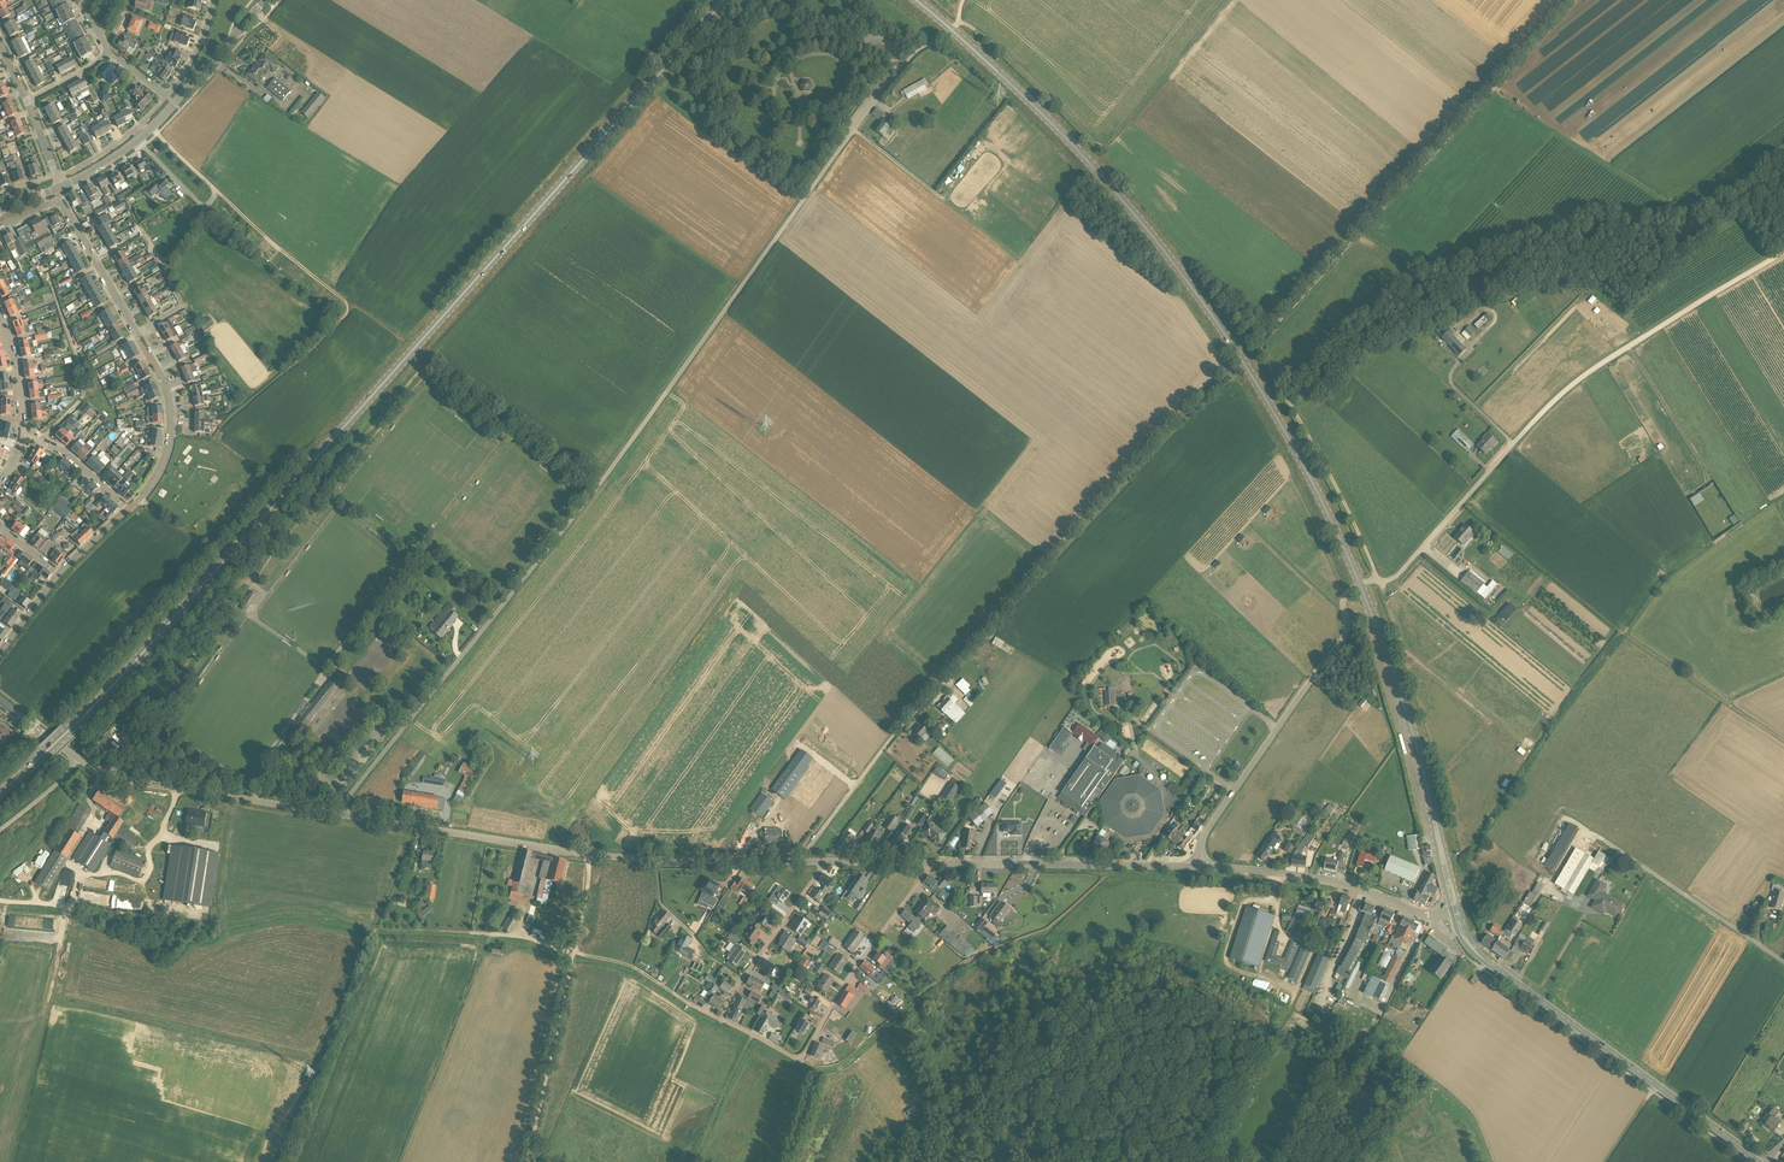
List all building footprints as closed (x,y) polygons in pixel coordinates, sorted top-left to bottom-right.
[(51,5),(53,9),(55,12),(55,11),(67,5),(66,3),(67,3),(66,2),(65,0),(60,0),(51,5)] [(143,1),(140,0),(137,0),(135,8),(145,11),(147,6),(152,7),(154,0),(144,0),(143,1)] [(200,1),(200,0),(190,0),(188,8),(200,11),(202,2),(202,1),(200,1)] [(75,19),(73,16),(73,15),(75,14),(73,10),(71,8),(70,9),(68,6),(67,4),(67,5),(55,11),(56,13),(58,18),(61,22),(63,26),(75,19),(75,20),(75,19)] [(24,7),(15,12),(17,15),(26,10),(24,7)] [(13,10),(9,13),(6,9),(0,13),(0,17),(2,20),(14,13),(13,10)] [(197,23),(193,22),(194,18),(184,14),(183,18),(184,19),(181,26),(194,31),(197,23)] [(143,23),(141,22),(142,19),(132,15),(130,20),(132,21),(130,26),(129,25),(128,26),(128,27),(127,29),(127,30),(133,32),(133,31),(137,33),(139,29),(140,29),(143,23)] [(75,21),(75,20),(75,19),(63,26),(62,26),(63,27),(66,32),(79,26),(76,21),(75,21)] [(6,33),(16,27),(15,24),(18,22),(17,20),(4,26),(6,29),(4,30),(6,33)] [(162,27),(157,24),(156,25),(154,30),(153,32),(159,34),(162,27)] [(81,30),(79,26),(66,32),(68,36),(69,38),(81,32),(80,30),(81,30)] [(22,31),(21,28),(18,30),(16,27),(6,33),(7,35),(8,34),(10,38),(22,31)] [(188,34),(178,30),(176,35),(178,35),(175,43),(187,48),(190,40),(186,38),(188,34)] [(82,32),(81,32),(69,38),(70,41),(72,45),(85,38),(84,36),(83,34),(82,32)] [(91,54),(93,53),(91,48),(92,48),(92,47),(89,41),(87,42),(85,38),(72,45),(73,45),(78,55),(81,59),(82,58),(84,61),(92,56),(91,54)] [(138,44),(129,38),(128,39),(126,38),(125,38),(123,39),(123,38),(118,45),(124,48),(123,49),(128,52),(130,48),(134,50),(138,44)] [(20,39),(13,43),(14,46),(13,47),(15,51),(24,47),(20,39)] [(151,51),(153,48),(145,44),(144,45),(142,49),(148,52),(149,50),(151,51)] [(15,51),(18,56),(19,55),(20,58),(28,55),(29,58),(37,54),(44,50),(42,47),(31,53),(27,45),(24,47),(15,51)] [(180,58),(182,54),(173,50),(172,53),(171,52),(165,62),(176,68),(181,58),(180,58)] [(146,56),(142,53),(137,61),(141,64),(146,56)] [(257,83),(269,69),(274,73),(278,68),(268,60),(269,59),(264,55),(260,61),(261,62),(259,65),(257,64),(247,75),(257,83)] [(75,67),(70,57),(67,59),(66,57),(62,59),(68,71),(75,67)] [(55,63),(56,67),(60,75),(68,71),(62,59),(55,63)] [(33,60),(25,64),(29,72),(37,68),(33,60)] [(164,64),(163,64),(157,60),(153,66),(158,71),(155,75),(166,82),(172,74),(170,73),(173,70),(164,64)] [(118,78),(112,72),(114,70),(112,68),(113,68),(113,67),(112,67),(112,66),(111,66),(111,65),(110,65),(110,66),(109,66),(108,64),(98,74),(105,80),(106,79),(112,84),(118,78)] [(39,66),(37,68),(29,72),(33,80),(41,75),(40,75),(43,74),(39,66)] [(868,74),(861,68),(857,73),(864,79),(868,74)] [(33,80),(37,87),(45,83),(41,75),(33,80)] [(276,78),(268,88),(283,101),(291,91),(276,78)] [(80,95),(87,91),(86,89),(87,88),(82,80),(74,84),(78,92),(79,92),(80,95)] [(801,80),(800,92),(811,92),(811,80),(801,80)] [(921,81),(903,91),(904,93),(908,100),(926,90),(921,81)] [(74,84),(67,88),(71,96),(78,92),(74,84)] [(152,100),(144,93),(143,94),(135,86),(129,92),(136,98),(135,98),(135,101),(133,103),(137,107),(136,108),(136,109),(137,111),(139,111),(140,110),(141,111),(152,100)] [(8,95),(5,88),(0,90),(0,99),(8,95)] [(107,92),(105,93),(104,90),(99,93),(101,96),(99,97),(102,101),(110,97),(107,92)] [(94,91),(89,94),(90,94),(94,103),(99,101),(94,91)] [(324,98),(318,93),(315,98),(321,103),(324,99),(324,98)] [(0,106),(0,109),(3,107),(5,112),(14,108),(11,101),(0,106)] [(53,105),(46,109),(47,112),(46,113),(48,118),(57,113),(53,105)] [(81,107),(78,108),(79,111),(75,113),(77,116),(77,117),(85,113),(81,107)] [(5,112),(7,116),(3,118),(4,120),(17,115),(14,108),(5,112)] [(885,115),(877,108),(872,114),(881,121),(885,115)] [(129,111),(121,115),(125,124),(133,120),(129,111)] [(61,121),(57,113),(48,118),(51,122),(52,122),(54,125),(61,121)] [(121,115),(114,119),(118,128),(125,124),(121,115)] [(99,126),(104,135),(112,131),(107,122),(105,119),(97,123),(99,126)] [(19,120),(6,126),(7,129),(12,127),(13,131),(22,128),(19,120)] [(889,128),(882,123),(876,131),(883,137),(886,132),(891,137),(894,133),(889,129),(889,128)] [(81,132),(78,133),(80,138),(83,136),(82,133),(88,130),(85,125),(79,128),(81,132)] [(62,138),(70,134),(66,126),(58,130),(62,138)] [(99,126),(92,130),(97,139),(104,135),(99,126)] [(13,131),(15,135),(11,137),(12,140),(25,134),(22,128),(13,131)] [(66,145),(74,141),(70,134),(62,138),(66,145)] [(83,136),(80,138),(84,145),(90,142),(86,135),(83,136)] [(74,141),(66,145),(70,153),(78,149),(74,141)] [(35,157),(30,158),(33,166),(28,168),(31,177),(39,175),(38,170),(39,170),(35,157)] [(138,161),(138,160),(134,162),(135,163),(135,164),(137,167),(134,168),(138,175),(141,180),(148,175),(146,173),(151,169),(146,160),(143,162),(141,160),(138,161)] [(21,172),(19,164),(14,166),(10,167),(12,174),(13,174),(15,183),(23,180),(21,172)] [(134,168),(133,166),(129,168),(128,166),(121,170),(127,179),(131,176),(132,179),(138,175),(134,168)] [(1,187),(9,185),(6,176),(2,177),(0,171),(0,185),(1,187)] [(120,173),(117,175),(116,173),(109,177),(115,186),(119,183),(120,186),(126,183),(120,173)] [(104,177),(96,181),(101,190),(101,189),(105,196),(109,193),(105,187),(108,185),(104,177)] [(168,185),(162,180),(156,186),(153,183),(146,191),(152,197),(155,194),(159,190),(161,192),(159,194),(162,197),(168,191),(165,188),(168,185)] [(98,191),(95,192),(91,185),(84,189),(89,199),(92,197),(95,201),(102,197),(98,191)] [(84,195),(79,197),(80,198),(78,198),(75,191),(68,195),(72,204),(77,202),(79,207),(80,207),(83,212),(90,208),(90,207),(91,207),(89,202),(88,203),(84,195)] [(104,202),(107,207),(108,209),(113,206),(108,198),(104,201),(104,202)] [(123,201),(113,207),(116,211),(125,206),(123,201)] [(106,224),(112,221),(109,214),(107,215),(94,222),(98,229),(106,224)] [(60,238),(65,235),(63,231),(57,234),(55,229),(57,228),(56,226),(61,224),(56,216),(53,218),(52,216),(45,219),(52,231),(57,240),(60,238)] [(33,234),(43,252),(58,244),(56,240),(53,241),(41,218),(30,224),(35,233),(33,234)] [(110,231),(106,224),(98,229),(102,236),(110,231)] [(33,234),(32,235),(27,226),(17,231),(25,246),(35,240),(42,253),(43,252),(33,234)] [(110,231),(102,236),(106,243),(114,238),(110,231)] [(11,234),(3,238),(10,253),(15,250),(19,258),(29,253),(20,237),(14,240),(11,234)] [(114,238),(106,243),(110,249),(122,242),(120,239),(116,242),(114,238)] [(65,254),(74,249),(70,242),(57,249),(59,252),(63,250),(65,254)] [(74,249),(65,254),(69,261),(78,256),(74,249)] [(124,255),(128,253),(126,250),(114,257),(118,264),(126,259),(124,255)] [(126,259),(118,264),(122,270),(138,261),(142,259),(140,255),(127,262),(126,259)] [(69,261),(73,268),(81,263),(78,256),(69,261)] [(138,261),(122,270),(125,277),(134,273),(131,269),(140,264),(138,261)] [(73,268),(76,272),(71,274),(73,277),(85,270),(81,263),(73,268)] [(137,270),(134,273),(125,277),(129,284),(142,277),(140,274),(139,274),(137,270)] [(89,276),(76,283),(78,286),(82,284),(85,288),(93,283),(89,276)] [(70,278),(61,283),(62,286),(72,281),(70,278)] [(9,286),(10,285),(6,279),(0,282),(0,291),(9,286)] [(88,295),(97,290),(93,283),(85,288),(88,295)] [(146,285),(134,292),(138,299),(146,294),(144,290),(148,288),(146,285)] [(12,289),(11,289),(9,286),(0,291),(0,295),(2,298),(10,294),(12,296),(18,293),(15,288),(12,289)] [(29,295),(27,290),(18,294),(20,299),(27,295),(29,295)] [(92,302),(101,297),(97,290),(88,295),(92,302)] [(158,296),(156,293),(152,295),(152,294),(147,297),(146,294),(138,299),(141,305),(149,301),(154,298),(158,296)] [(1491,302),(1495,299),(1492,296),(1486,302),(1489,304),(1491,302)] [(105,304),(101,297),(92,302),(95,306),(91,309),(92,311),(105,304)] [(7,310),(15,307),(16,307),(20,305),(18,301),(17,298),(4,304),(7,310)] [(145,312),(153,307),(149,301),(141,305),(145,312)] [(7,310),(10,317),(23,312),(21,309),(17,311),(15,307),(7,310)] [(153,307),(145,312),(149,318),(161,311),(160,308),(155,311),(153,307)] [(104,322),(112,317),(108,310),(96,317),(97,320),(101,318),(104,322)] [(186,310),(180,314),(182,316),(184,315),(186,319),(189,317),(186,310)] [(1487,319),(1484,316),(1475,325),(1478,328),(1487,319)] [(108,329),(116,324),(112,317),(104,322),(108,329)] [(209,318),(200,325),(205,332),(214,325),(209,318)] [(15,330),(23,327),(22,323),(26,322),(25,319),(13,323),(15,330)] [(168,327),(172,324),(170,322),(159,328),(163,335),(170,331),(168,327)] [(36,326),(38,334),(46,332),(43,323),(36,326)] [(108,329),(104,331),(99,334),(101,336),(105,334),(107,338),(111,336),(120,331),(116,324),(108,329)] [(30,333),(29,331),(28,326),(23,327),(15,330),(17,337),(30,333)] [(196,329),(194,326),(184,332),(186,335),(196,329)] [(1449,332),(1443,327),(1442,328),(1437,333),(1460,357),(1466,350),(1449,332)] [(1469,327),(1465,331),(1470,336),(1474,333),(1469,327)] [(170,331),(163,335),(167,342),(178,336),(177,333),(176,333),(174,328),(170,331)] [(111,336),(114,340),(110,342),(111,345),(124,338),(120,331),(111,336)] [(189,334),(182,338),(184,343),(192,338),(189,334)] [(1373,346),(1378,340),(1374,337),(1369,343),(1373,346)] [(90,339),(82,344),(84,348),(92,343),(90,339)] [(29,349),(34,348),(32,340),(19,343),(20,351),(29,349)] [(131,342),(119,349),(120,352),(124,350),(126,354),(135,349),(131,342)] [(180,347),(184,345),(182,342),(171,348),(175,355),(182,351),(180,347)] [(105,345),(94,351),(97,356),(108,350),(105,345)] [(34,348),(29,349),(20,351),(22,358),(35,355),(34,352),(37,349),(41,348),(41,346),(34,348)] [(139,356),(135,349),(126,354),(129,358),(125,360),(126,363),(139,356)] [(190,356),(188,353),(185,356),(182,351),(175,355),(179,362),(190,356)] [(212,356),(210,352),(194,360),(196,364),(212,356)] [(32,366),(37,365),(36,362),(23,364),(24,371),(33,370),(32,366)] [(142,363),(130,370),(131,372),(135,370),(138,374),(146,370),(142,363)] [(197,372),(195,368),(194,365),(182,369),(185,376),(192,374),(197,372)] [(24,371),(25,379),(39,377),(38,374),(33,375),(33,370),(24,371)] [(146,370),(138,374),(140,378),(136,381),(137,384),(150,377),(146,370)] [(198,377),(194,378),(192,374),(185,376),(188,384),(199,380),(198,377)] [(0,376),(0,384),(9,383),(8,375),(0,376)] [(1,392),(10,391),(9,383),(0,384),(0,388),(1,392)] [(37,387),(42,386),(42,383),(28,385),(29,392),(38,391),(37,387)] [(153,383),(140,389),(141,392),(141,391),(143,396),(147,395),(156,391),(153,383)] [(129,385),(123,388),(125,393),(132,389),(129,385)] [(202,389),(207,388),(206,385),(192,388),(193,394),(202,392),(202,389)] [(128,398),(129,401),(134,399),(132,396),(139,393),(136,387),(132,389),(125,393),(128,398)] [(44,390),(38,391),(29,392),(30,400),(43,398),(45,398),(44,390)] [(149,399),(145,400),(146,404),(159,398),(156,391),(147,395),(149,399)] [(202,392),(193,394),(194,401),(208,398),(208,395),(203,396),(202,392)] [(77,397),(62,399),(62,402),(57,407),(61,412),(77,397)] [(204,402),(209,401),(208,398),(194,401),(195,407),(204,406),(204,402)] [(11,408),(11,400),(0,400),(0,403),(1,403),(1,408),(11,408)] [(86,403),(81,410),(86,414),(91,408),(86,403)] [(32,413),(40,412),(47,411),(46,404),(44,404),(31,406),(32,413)] [(1,408),(1,413),(0,413),(0,416),(10,416),(11,408),(1,408)] [(161,408),(147,408),(147,412),(152,411),(152,416),(162,416),(161,408)] [(46,416),(41,416),(40,412),(32,413),(33,421),(46,419),(46,416)] [(152,416),(148,416),(148,421),(148,424),(162,424),(162,416),(152,416)] [(55,436),(61,442),(72,429),(71,428),(76,423),(71,418),(66,423),(68,425),(63,430),(59,427),(54,432),(57,435),(55,436)] [(124,419),(120,420),(116,421),(118,429),(125,428),(124,419)] [(106,429),(111,424),(107,420),(103,426),(106,429)] [(9,433),(10,425),(0,423),(0,431),(9,433)] [(74,435),(73,434),(75,432),(72,429),(61,442),(67,447),(73,439),(71,438),(74,435)] [(82,432),(79,429),(74,435),(77,438),(82,432)] [(1458,430),(1452,437),(1467,452),(1474,445),(1458,430)] [(7,441),(9,433),(0,431),(0,439),(7,441)] [(162,433),(148,431),(147,434),(152,434),(151,439),(160,441),(162,433)] [(1498,443),(1488,434),(1483,439),(1484,440),(1478,447),(1485,454),(1492,447),(1493,448),(1498,443)] [(160,441),(151,439),(150,444),(145,443),(145,446),(159,449),(160,441)] [(79,440),(77,443),(71,450),(77,455),(85,445),(79,440)] [(89,453),(92,449),(86,444),(85,445),(77,455),(82,461),(89,453)] [(45,450),(42,448),(41,451),(35,448),(32,454),(40,459),(44,452),(43,452),(45,450)] [(102,451),(98,456),(95,459),(93,457),(86,464),(92,469),(101,459),(102,458),(105,454),(102,451)] [(40,459),(32,454),(27,461),(33,464),(31,467),(34,468),(35,466),(36,466),(40,459)] [(104,467),(107,463),(102,458),(101,459),(92,469),(98,475),(105,467),(104,467)] [(69,464),(64,459),(62,461),(60,464),(57,462),(55,464),(58,466),(63,471),(69,464)] [(75,470),(69,464),(63,471),(69,476),(72,478),(74,476),(71,474),(75,470)] [(131,472),(128,469),(122,476),(125,479),(131,472)] [(108,483),(115,476),(109,471),(102,478),(108,483)] [(36,473),(36,472),(35,472),(32,476),(33,477),(38,481),(41,476),(36,473)] [(135,476),(132,472),(126,479),(129,482),(135,476)] [(25,481),(27,479),(24,477),(22,479),(17,476),(13,482),(21,488),(25,481)] [(120,481),(115,476),(108,483),(114,488),(120,481)] [(91,483),(85,478),(82,482),(77,478),(79,477),(78,477),(71,485),(75,488),(76,487),(79,490),(82,493),(85,491),(91,483)] [(13,482),(8,488),(13,492),(11,494),(14,496),(16,494),(21,488),(13,482)] [(91,483),(85,491),(91,496),(93,498),(95,495),(93,493),(97,489),(91,483)] [(138,487),(133,483),(129,488),(125,484),(118,492),(124,498),(131,491),(133,493),(138,487)] [(112,502),(105,496),(101,501),(99,500),(95,505),(98,508),(101,504),(106,509),(112,502)] [(26,504),(18,498),(15,502),(23,508),(26,504)] [(92,502),(89,499),(83,506),(87,509),(91,504),(92,502)] [(61,504),(58,501),(52,509),(64,519),(70,512),(61,504)] [(112,502),(106,509),(110,512),(106,517),(109,519),(113,514),(113,515),(119,508),(112,502)] [(22,510),(15,504),(12,507),(19,514),(22,510)] [(86,511),(89,514),(95,508),(91,504),(87,509),(86,511)] [(27,517),(32,511),(27,507),(22,513),(27,517)] [(1733,525),(1739,521),(1734,515),(1729,518),(1733,525)] [(26,527),(23,524),(21,527),(17,523),(12,530),(19,536),(25,529),(24,529),(26,527)] [(93,534),(88,528),(87,529),(84,525),(81,527),(85,531),(82,534),(87,540),(93,534)] [(1465,525),(1461,528),(1463,529),(1455,538),(1463,545),(1470,536),(1471,537),(1474,533),(1465,525)] [(63,529),(60,533),(65,538),(69,534),(69,535),(71,536),(72,536),(63,529)] [(74,534),(72,536),(71,536),(80,546),(87,540),(82,534),(81,534),(77,530),(74,534)] [(60,534),(57,531),(50,539),(54,541),(60,534)] [(47,541),(45,539),(41,536),(41,535),(38,533),(36,537),(35,536),(31,542),(33,544),(32,546),(37,549),(40,551),(47,541)] [(3,536),(0,540),(0,552),(3,549),(2,549),(9,541),(3,536)] [(2,549),(3,549),(9,554),(9,553),(12,556),(14,553),(12,551),(15,546),(9,541),(2,549)] [(1502,547),(1499,552),(1509,558),(1512,552),(1502,547)] [(64,559),(58,554),(60,552),(56,550),(50,557),(53,559),(52,561),(58,566),(64,559)] [(29,566),(34,560),(24,553),(19,559),(21,560),(18,564),(29,572),(32,568),(29,566)] [(9,556),(4,563),(8,566),(13,560),(9,556)] [(18,561),(15,558),(7,568),(10,570),(18,561)] [(43,577),(47,580),(51,574),(44,569),(40,566),(29,579),(34,583),(38,579),(40,581),(43,577)] [(1484,584),(1469,572),(1461,581),(1477,594),(1484,584)] [(17,578),(12,584),(16,587),(21,581),(17,578)] [(15,587),(9,583),(4,589),(10,593),(15,587)] [(257,595),(251,591),(240,608),(246,612),(257,595)] [(1756,603),(1751,592),(1743,596),(1749,606),(1756,603)] [(13,600),(25,609),(30,602),(18,593),(13,600)] [(13,610),(9,607),(7,610),(11,613),(8,616),(16,622),(21,615),(13,610)] [(447,608),(436,621),(440,624),(438,626),(435,623),(430,629),(440,638),(458,617),(447,608)] [(0,619),(0,620),(3,623),(11,629),(16,622),(8,616),(4,613),(2,616),(0,619)] [(995,640),(992,644),(1006,652),(1009,648),(995,640)] [(343,682),(335,675),(333,677),(298,721),(306,728),(343,682)] [(975,696),(963,685),(969,679),(966,676),(956,686),(967,696),(963,699),(971,706),(973,704),(970,701),(975,696)] [(1115,690),(1105,691),(1106,706),(1115,705),(1115,690)] [(947,697),(937,708),(945,715),(945,714),(956,724),(965,714),(947,697)] [(948,727),(944,724),(943,726),(940,723),(936,727),(939,729),(943,732),(948,727)] [(1099,738),(1080,724),(1073,733),(1077,736),(1075,737),(1082,742),(1083,740),(1093,747),(1099,738)] [(122,725),(117,730),(127,739),(132,734),(122,725)] [(2,735),(5,738),(10,732),(3,726),(2,727),(0,726),(0,738),(2,735)] [(927,731),(921,726),(914,733),(920,739),(927,731)] [(1062,730),(1050,748),(1054,751),(1055,750),(1062,755),(1067,749),(1063,746),(1070,736),(1062,730)] [(108,731),(104,736),(108,740),(113,735),(108,731)] [(1184,772),(1188,766),(1149,740),(1143,749),(1180,774),(1182,771),(1184,772)] [(115,754),(103,742),(97,749),(109,760),(115,754)] [(819,749),(811,743),(808,747),(816,753),(819,749)] [(947,767),(954,759),(940,746),(932,754),(947,767)] [(1117,763),(1105,754),(1095,747),(1087,758),(1059,798),(1069,805),(1079,813),(1076,816),(1077,816),(1079,812),(1085,817),(1103,792),(1125,762),(1120,758),(1117,763)] [(809,768),(807,766),(813,759),(801,749),(771,790),(785,800),(809,768)] [(426,757),(421,753),(404,776),(409,780),(426,757)] [(476,770),(464,763),(458,773),(465,776),(453,800),(459,804),(476,770)] [(268,768),(263,764),(249,782),(255,786),(268,768)] [(1124,764),(1118,771),(1125,776),(1130,769),(1124,764)] [(449,769),(443,766),(440,773),(446,775),(449,769)] [(933,774),(936,776),(937,773),(945,779),(948,775),(942,771),(937,768),(937,767),(933,774)] [(446,780),(434,778),(434,777),(430,776),(428,784),(445,786),(446,780)] [(1160,832),(1170,818),(1165,815),(1161,790),(1141,776),(1116,780),(1102,800),(1106,825),(1102,829),(1107,833),(1103,838),(1099,839),(1095,845),(1096,848),(1102,852),(1105,852),(1109,846),(1109,842),(1107,841),(1111,835),(1125,845),(1154,840),(1160,832)] [(994,799),(1006,783),(1000,779),(989,795),(994,799)] [(959,789),(951,783),(941,799),(949,804),(959,789)] [(125,808),(99,791),(92,800),(110,812),(106,818),(111,821),(100,838),(90,831),(72,858),(93,872),(114,840),(132,852),(139,842),(119,829),(123,822),(119,818),(125,808)] [(437,809),(439,797),(404,792),(402,802),(411,804),(411,805),(437,809)] [(773,802),(761,793),(750,809),(761,817),(773,802)] [(788,816),(794,821),(809,801),(802,796),(788,816)] [(978,797),(973,803),(977,807),(982,802),(978,797)] [(90,811),(89,810),(79,804),(65,828),(68,830),(54,852),(35,882),(48,891),(67,860),(66,859),(80,837),(78,837),(76,835),(90,811)] [(993,813),(985,804),(980,809),(969,818),(976,827),(987,818),(993,813)] [(1334,809),(1329,805),(1327,807),(1324,805),(1322,808),(1325,810),(1324,810),(1330,814),(1334,809)] [(206,813),(197,811),(197,812),(188,811),(186,824),(204,827),(206,813)] [(928,817),(922,813),(915,823),(921,827),(928,817)] [(899,820),(892,815),(883,827),(890,832),(899,820)] [(1197,821),(1193,828),(1198,832),(1203,826),(1197,821)] [(900,826),(889,841),(898,847),(908,832),(911,827),(904,822),(900,827),(900,826)] [(928,822),(925,827),(921,833),(927,838),(929,836),(940,843),(944,837),(946,834),(928,822)] [(1605,829),(1594,822),(1590,828),(1601,835),(1605,829)] [(873,826),(869,823),(863,831),(867,834),(873,826)] [(1021,823),(1003,823),(1003,832),(1012,832),(1012,835),(1021,835),(1021,823)] [(1179,832),(1176,830),(1179,825),(1176,823),(1166,838),(1172,842),(1179,832)] [(1569,825),(1545,866),(1553,871),(1578,830),(1569,825)] [(1295,826),(1293,830),(1303,837),(1305,833),(1295,826)] [(781,829),(773,829),(770,829),(765,829),(765,834),(766,834),(766,842),(777,842),(777,840),(781,840),(782,833),(780,833),(781,829)] [(880,835),(879,834),(879,832),(873,829),(864,845),(872,850),(880,835)] [(975,833),(973,832),(964,831),(961,843),(964,844),(963,849),(970,850),(972,841),(974,840),(975,833)] [(1281,837),(1277,834),(1278,833),(1274,831),(1257,856),(1265,861),(1278,841),(1281,837)] [(856,839),(848,832),(836,846),(843,851),(850,842),(853,844),(856,839)] [(1179,832),(1172,842),(1178,846),(1185,836),(1179,832)] [(1306,847),(1307,848),(1315,837),(1309,832),(1301,843),(1295,852),(1295,856),(1293,856),(1292,865),(1306,867),(1307,859),(1301,858),(1301,854),(1306,847)] [(1185,836),(1178,846),(1184,850),(1194,836),(1192,834),(1188,839),(1185,836)] [(1418,835),(1407,837),(1409,851),(1420,850),(1418,835)] [(1291,843),(1287,841),(1282,848),(1286,851),(1291,843)] [(1431,856),(1429,846),(1422,848),(1424,857),(1431,856)] [(210,908),(218,853),(173,847),(165,901),(210,908)] [(145,861),(117,849),(110,866),(138,878),(145,861)] [(534,858),(544,860),(545,856),(522,849),(514,880),(510,879),(508,886),(513,887),(510,898),(527,902),(529,897),(524,895),(534,858)] [(1563,876),(1559,876),(1554,884),(1561,888),(1562,889),(1564,890),(1586,855),(1576,849),(1563,871),(1565,874),(1563,876)] [(434,854),(424,852),(421,868),(431,870),(434,854)] [(1346,853),(1341,852),(1338,862),(1326,859),(1324,869),(1336,872),(1337,870),(1341,871),(1340,873),(1345,874),(1346,869),(1342,868),(1346,853)] [(1374,856),(1370,854),(1369,856),(1362,853),(1357,866),(1362,867),(1363,865),(1373,869),(1377,859),(1374,858),(1374,856)] [(1606,857),(1598,853),(1594,860),(1592,863),(1599,868),(1606,857)] [(1586,855),(1564,890),(1562,889),(1561,892),(1565,894),(1566,892),(1573,895),(1592,863),(1594,860),(1586,855)] [(1405,863),(1391,857),(1386,870),(1400,876),(1405,863)] [(1431,857),(1424,859),(1426,866),(1433,864),(1431,857)] [(552,863),(548,881),(553,882),(561,884),(567,862),(563,861),(561,860),(557,859),(554,858),(552,863)] [(1405,863),(1400,876),(1414,882),(1419,869),(1405,863)] [(1435,876),(1430,873),(1425,882),(1430,884),(1435,876)] [(829,888),(833,881),(824,874),(818,881),(824,885),(820,891),(825,895),(827,896),(832,890),(829,888)] [(866,879),(859,874),(847,891),(850,893),(847,898),(851,900),(853,897),(857,899),(861,894),(857,891),(866,879)] [(943,889),(947,885),(941,879),(937,883),(929,876),(924,882),(941,897),(946,891),(943,889)] [(707,893),(699,900),(712,906),(717,899),(712,895),(719,885),(708,877),(700,888),(707,893)] [(744,897),(746,899),(754,887),(743,879),(739,885),(735,882),(731,888),(744,897)] [(433,903),(437,883),(431,882),(430,884),(429,884),(425,901),(433,903)] [(1430,884),(1425,882),(1422,889),(1435,896),(1439,889),(1430,884)] [(1605,887),(1598,882),(1595,887),(1603,891),(1605,887)] [(1538,883),(1532,893),(1536,896),(1537,896),(1544,886),(1538,883)] [(997,885),(981,884),(981,893),(990,893),(990,897),(996,897),(996,893),(997,893),(997,885)] [(1783,888),(1773,885),(1771,890),(1775,892),(1781,893),(1783,888)] [(779,886),(770,899),(777,905),(781,900),(784,903),(790,894),(779,886)] [(1603,891),(1595,887),(1589,897),(1596,902),(1592,908),(1598,912),(1601,907),(1615,915),(1618,910),(1621,911),(1624,906),(1602,893),(1603,891)] [(825,895),(820,891),(817,889),(811,897),(819,903),(820,902),(823,904),(825,900),(823,898),(825,895)] [(1430,897),(1419,891),(1414,900),(1425,906),(1430,897)] [(1532,893),(1530,892),(1524,902),(1530,906),(1536,896),(1532,893)] [(1775,892),(1773,900),(1782,903),(1783,896),(1783,894),(1781,893),(1775,892)] [(118,899),(118,896),(112,896),(112,908),(127,908),(127,900),(118,899)] [(1351,898),(1343,896),(1337,911),(1345,914),(1351,898)] [(977,907),(977,905),(977,897),(970,897),(969,907),(977,907)] [(932,905),(925,899),(915,912),(923,918),(932,905)] [(998,899),(986,914),(989,916),(1001,901),(998,899)] [(722,900),(718,906),(723,909),(727,903),(722,900)] [(860,900),(855,909),(859,911),(865,903),(860,900)] [(1782,903),(1773,900),(1770,908),(1779,911),(1782,903)] [(1001,902),(997,908),(990,916),(995,919),(993,921),(993,924),(999,928),(1000,928),(1002,925),(1002,924),(1000,922),(1010,909),(1001,902)] [(1325,904),(1317,902),(1315,911),(1318,912),(1315,921),(1320,923),(1325,904)] [(1354,938),(1340,966),(1336,973),(1343,977),(1348,979),(1349,980),(1355,969),(1353,968),(1365,945),(1367,945),(1372,933),(1379,912),(1374,910),(1375,907),(1365,903),(1364,907),(1362,907),(1361,907),(1361,908),(1360,908),(1360,909),(1359,909),(1359,910),(1359,911),(1360,912),(1362,912),(1364,913),(1358,929),(1355,938),(1354,938)] [(1745,911),(1753,915),(1758,906),(1754,904),(1751,909),(1748,907),(1745,911)] [(1312,909),(1299,905),(1298,911),(1310,914),(1312,909)] [(1505,908),(1499,905),(1492,916),(1498,919),(1505,908)] [(423,911),(426,916),(434,911),(430,906),(423,911)] [(824,906),(821,910),(829,916),(832,912),(824,906)] [(1275,916),(1247,907),(1230,959),(1254,967),(1264,936),(1268,937),(1275,916)] [(775,916),(766,909),(761,916),(762,917),(758,923),(764,927),(768,922),(770,923),(775,916)] [(906,910),(901,915),(911,924),(908,927),(914,932),(922,923),(906,910)] [(1390,924),(1395,915),(1385,910),(1377,923),(1381,925),(1384,921),(1390,924)] [(670,916),(664,911),(658,918),(656,916),(651,922),(655,926),(651,931),(655,934),(659,929),(662,926),(663,928),(666,925),(664,924),(670,916)] [(526,922),(533,924),(536,916),(529,914),(526,922)] [(1304,917),(1295,914),(1287,931),(1296,934),(1304,917)] [(1500,937),(1499,939),(1497,942),(1501,945),(1503,942),(1502,941),(1504,937),(1506,934),(1508,931),(1515,921),(1517,918),(1514,916),(1504,932),(1500,937)] [(808,923),(799,917),(794,925),(793,924),(790,928),(800,935),(808,923)] [(1328,919),(1323,917),(1319,927),(1323,929),(1323,928),(1325,924),(1328,919)] [(988,924),(981,919),(974,928),(980,934),(989,941),(990,941),(990,942),(995,936),(995,935),(985,928),(988,924)] [(1347,921),(1341,919),(1339,926),(1345,928),(1347,921)] [(1407,950),(1419,926),(1404,919),(1395,937),(1393,936),(1387,947),(1397,952),(1399,946),(1407,950)] [(1515,921),(1508,931),(1515,936),(1522,925),(1515,921)] [(1545,921),(1540,929),(1545,932),(1550,924),(1545,921)] [(760,934),(757,931),(760,927),(754,922),(751,927),(744,937),(748,940),(747,942),(753,947),(757,942),(755,941),(760,934)] [(671,928),(666,924),(657,935),(662,939),(671,928)] [(1780,927),(1769,924),(1766,934),(1777,937),(1780,927)] [(1504,932),(1494,925),(1491,930),(1500,937),(1504,932)] [(947,926),(940,935),(963,955),(971,946),(947,926)] [(864,938),(854,931),(843,947),(852,953),(864,938)] [(1280,942),(1277,941),(1280,932),(1275,931),(1272,940),(1266,961),(1289,969),(1300,944),(1292,941),(1284,958),(1276,956),(1280,942)] [(796,940),(784,933),(781,938),(783,938),(778,946),(789,952),(796,940)] [(731,934),(727,939),(736,945),(739,940),(737,939),(731,934)] [(1497,942),(1487,935),(1482,943),(1492,950),(1497,942)] [(695,952),(687,948),(691,940),(684,936),(674,954),(682,958),(683,955),(691,959),(695,952)] [(989,943),(992,945),(994,943),(995,943),(997,940),(998,938),(995,936),(990,942),(990,941),(989,943)] [(1446,947),(1430,936),(1425,943),(1442,956),(1446,951),(1444,949),(1446,947)] [(1513,942),(1506,937),(1504,937),(1502,941),(1503,942),(1510,946),(1513,942)] [(799,938),(796,943),(804,948),(807,943),(799,938)] [(829,943),(838,949),(841,944),(833,938),(829,943)] [(1525,942),(1518,938),(1516,942),(1522,946),(1525,942)] [(1310,950),(1314,943),(1305,939),(1302,946),(1288,978),(1297,982),(1310,950)] [(825,949),(834,955),(838,949),(829,943),(824,940),(819,947),(824,951),(825,949)] [(1497,942),(1492,950),(1496,953),(1501,945),(1497,942)] [(1526,942),(1525,942),(1522,946),(1520,950),(1525,953),(1526,951),(1531,954),(1535,947),(1532,946),(1526,942)] [(746,952),(739,947),(738,948),(734,945),(727,956),(730,958),(728,961),(736,967),(746,952)] [(1501,945),(1496,953),(1504,959),(1505,958),(1510,951),(1508,950),(1509,948),(1507,947),(1506,948),(1501,945)] [(1456,958),(1446,951),(1442,956),(1430,972),(1440,979),(1452,962),(1456,958)] [(1510,951),(1505,958),(1509,961),(1514,954),(1510,951)] [(893,958),(889,954),(885,958),(878,953),(873,960),(879,964),(876,967),(882,972),(888,965),(893,958)] [(1378,964),(1387,968),(1392,958),(1384,953),(1378,964)] [(812,958),(806,954),(804,958),(799,964),(806,969),(811,963),(809,962),(812,958)] [(848,960),(839,954),(829,968),(838,974),(848,960)] [(1330,960),(1319,955),(1305,985),(1316,990),(1330,960)] [(1401,960),(1394,956),(1382,981),(1389,984),(1401,960)] [(776,968),(762,958),(757,966),(766,971),(763,977),(769,980),(776,968)] [(865,962),(860,968),(875,981),(880,975),(865,962)] [(824,969),(817,965),(813,971),(820,975),(824,969)] [(1418,970),(1411,966),(1408,972),(1414,975),(1418,970)] [(723,967),(720,970),(731,978),(734,975),(723,967)] [(714,980),(715,979),(710,975),(706,980),(709,982),(706,986),(709,988),(707,990),(714,996),(719,989),(711,984),(714,980)] [(834,980),(825,975),(817,987),(826,993),(834,980)] [(866,980),(861,975),(857,978),(861,982),(867,987),(870,984),(866,980)] [(1251,985),(1269,991),(1272,982),(1254,976),(1251,985)] [(1390,985),(1372,976),(1364,993),(1381,1002),(1390,985)] [(765,984),(751,977),(747,985),(761,992),(765,984)] [(733,988),(725,982),(722,986),(714,980),(711,984),(719,989),(728,995),(733,988)] [(867,988),(864,985),(861,983),(858,988),(868,994),(870,991),(867,988)] [(774,984),(772,987),(775,989),(770,997),(774,999),(781,988),(774,984)] [(857,990),(849,985),(837,1004),(845,1009),(857,990)] [(807,987),(804,986),(801,989),(804,991),(811,995),(813,991),(807,987)] [(707,990),(704,994),(708,997),(706,999),(710,1002),(709,1003),(718,1010),(723,1002),(714,996),(707,990)] [(762,998),(751,992),(748,998),(748,999),(754,1002),(758,1004),(759,1004),(761,1000),(762,998)] [(705,1003),(697,997),(693,1002),(702,1008),(705,1003)] [(746,1001),(738,997),(729,1019),(736,1022),(743,1008),(747,1010),(750,1004),(753,1006),(754,1002),(748,999),(747,998),(746,1001)] [(810,1007),(816,1011),(820,1002),(810,997),(808,999),(813,1002),(810,1007)] [(765,1008),(759,1005),(756,1010),(761,1013),(765,1008)] [(776,1020),(778,1016),(773,1013),(772,1014),(767,1011),(755,1031),(763,1035),(769,1025),(776,1029),(780,1022),(776,1020)] [(809,1017),(804,1014),(797,1024),(799,1025),(796,1030),(800,1032),(799,1033),(804,1036),(806,1031),(805,1031),(809,1025),(806,1023),(809,1017)] [(780,1037),(773,1032),(769,1039),(776,1044),(780,1037)] [(856,1035),(851,1032),(845,1040),(850,1043),(856,1035)] [(829,1040),(824,1038),(822,1043),(827,1045),(832,1047),(834,1042),(829,1040)] [(823,1046),(816,1043),(810,1056),(818,1059),(823,1046)] [(1780,1113),(1774,1108),(1771,1112),(1777,1117),(1780,1113)] [(1777,1117),(1771,1112),(1769,1115),(1771,1117),(1765,1124),(1775,1131),(1781,1123),(1775,1119),(1777,1117)]
